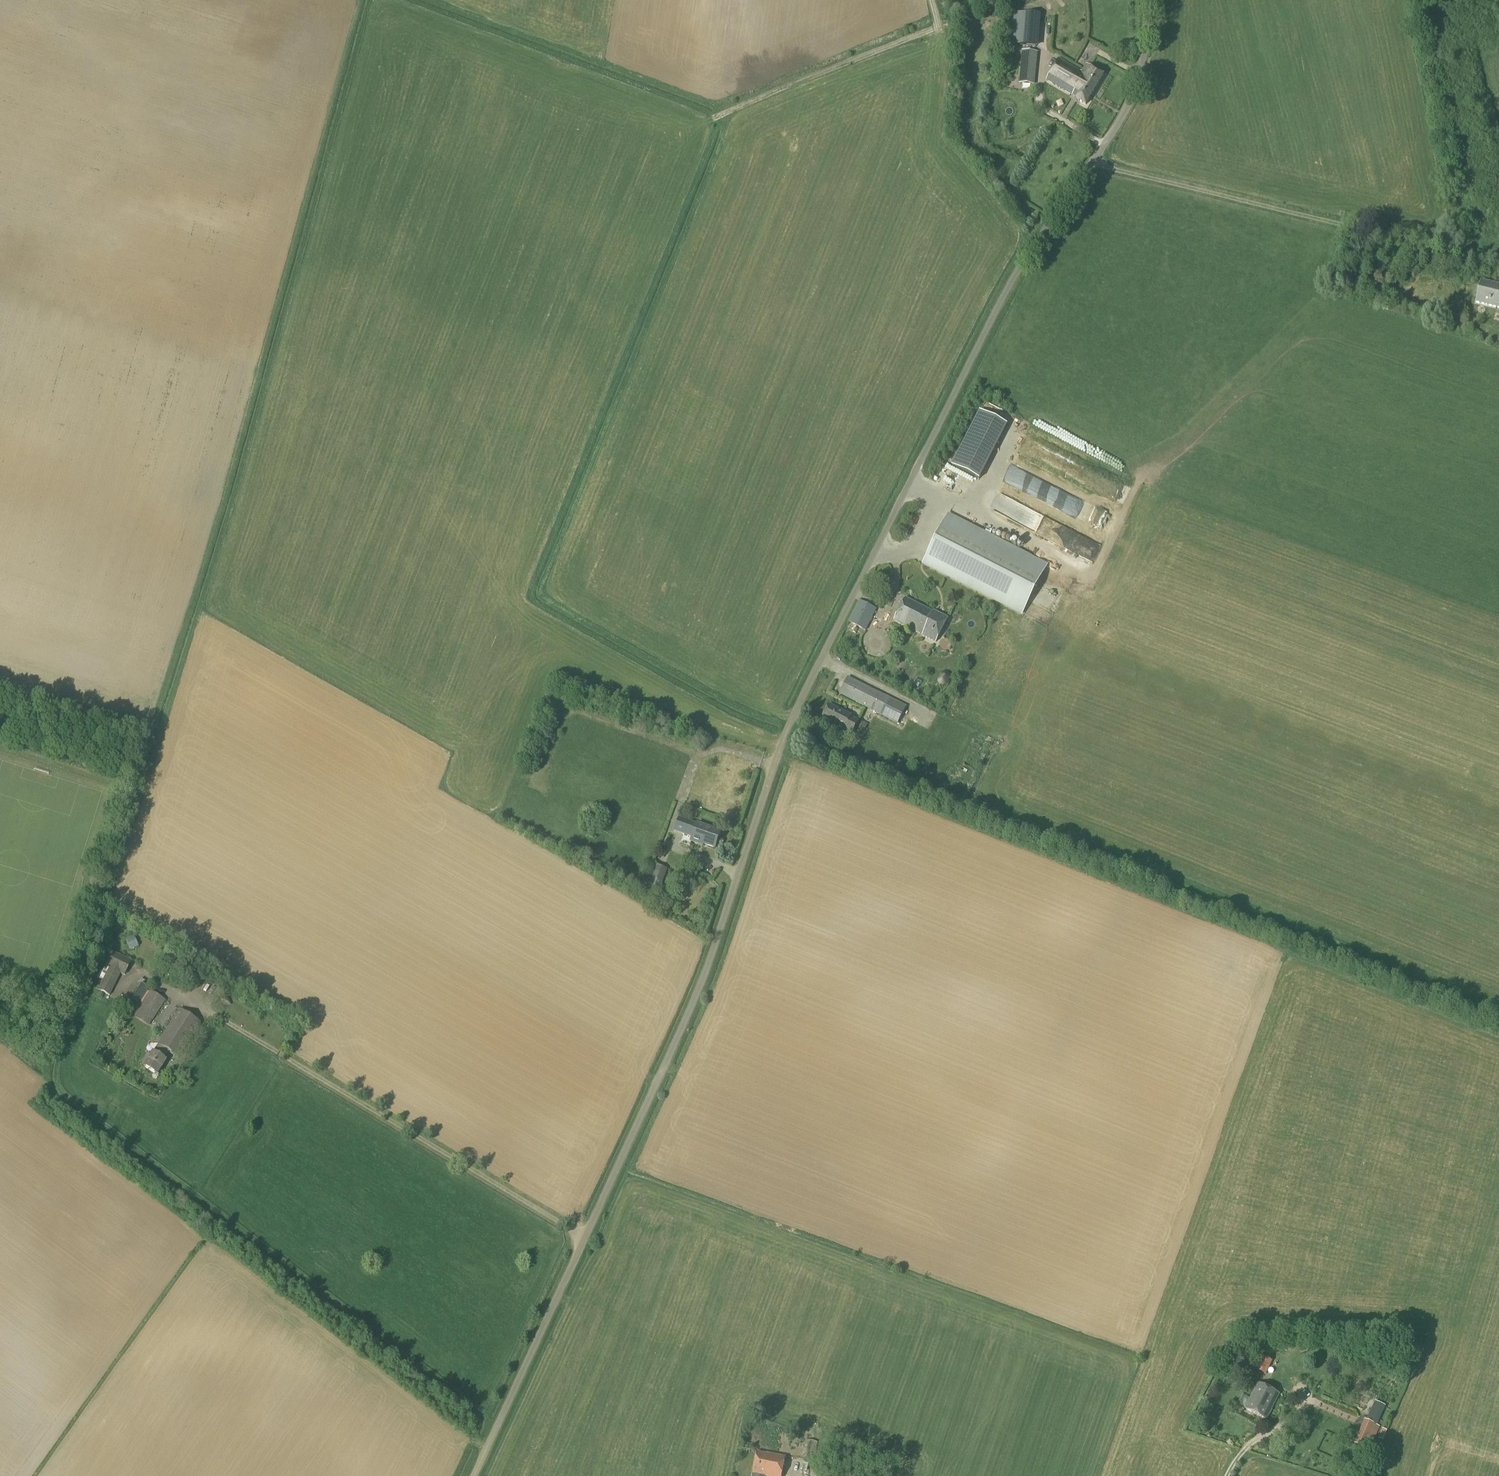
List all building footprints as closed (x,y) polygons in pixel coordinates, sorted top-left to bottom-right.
[(1035,75),(1037,53),(1023,52),(1020,84),(1031,85),(1032,75),(1035,75)] [(1079,70),(1059,58),(1046,80),(1077,98),(1077,99),(1086,105),(1103,75),(1083,63),(1079,70)] [(1481,281),(1476,302),(1498,308),(1498,285),(1481,281)] [(984,475),(1008,419),(978,406),(954,463),(984,475)] [(1008,516),(1015,504),(1000,496),(993,509),(1008,516)] [(1021,616),(1048,565),(948,513),(921,565),(1021,616)] [(1100,558),(1103,548),(1088,544),(1085,554),(1100,558)] [(933,612),(906,598),(894,620),(923,635),(923,636),(936,643),(948,619),(933,611),(933,612)] [(866,630),(876,610),(858,601),(848,621),(866,630)] [(897,723),(905,707),(848,678),(840,694),(897,723)] [(852,733),(858,722),(850,718),(851,717),(829,705),(822,719),(841,728),(852,733)] [(697,824),(679,818),(675,831),(693,837),(691,841),(699,844),(699,843),(715,848),(721,832),(697,824)] [(660,889),(667,869),(656,865),(653,871),(649,870),(644,883),(660,889)] [(128,939),(133,947),(139,944),(135,935),(128,939)] [(124,976),(131,961),(112,952),(105,967),(108,969),(97,991),(109,996),(120,974),(124,976)] [(165,1001),(149,991),(148,992),(147,991),(137,1006),(140,1007),(133,1017),(148,1027),(165,1001)] [(178,1057),(200,1023),(179,1010),(158,1044),(160,1046),(155,1054),(152,1053),(143,1067),(156,1075),(165,1061),(163,1059),(168,1051),(178,1057)] [(1265,1375),(1272,1361),(1263,1356),(1256,1370),(1265,1375)] [(1266,1419),(1278,1394),(1258,1384),(1245,1409),(1266,1419)] [(1377,1426),(1386,1406),(1374,1401),(1366,1420),(1364,1419),(1354,1443),(1364,1448),(1365,1445),(1370,1448),(1380,1427),(1377,1426)] [(756,1449),(756,1437),(744,1437),(744,1449),(756,1449)] [(785,1457),(757,1452),(753,1474),(763,1475),(781,1475),(785,1457)]
